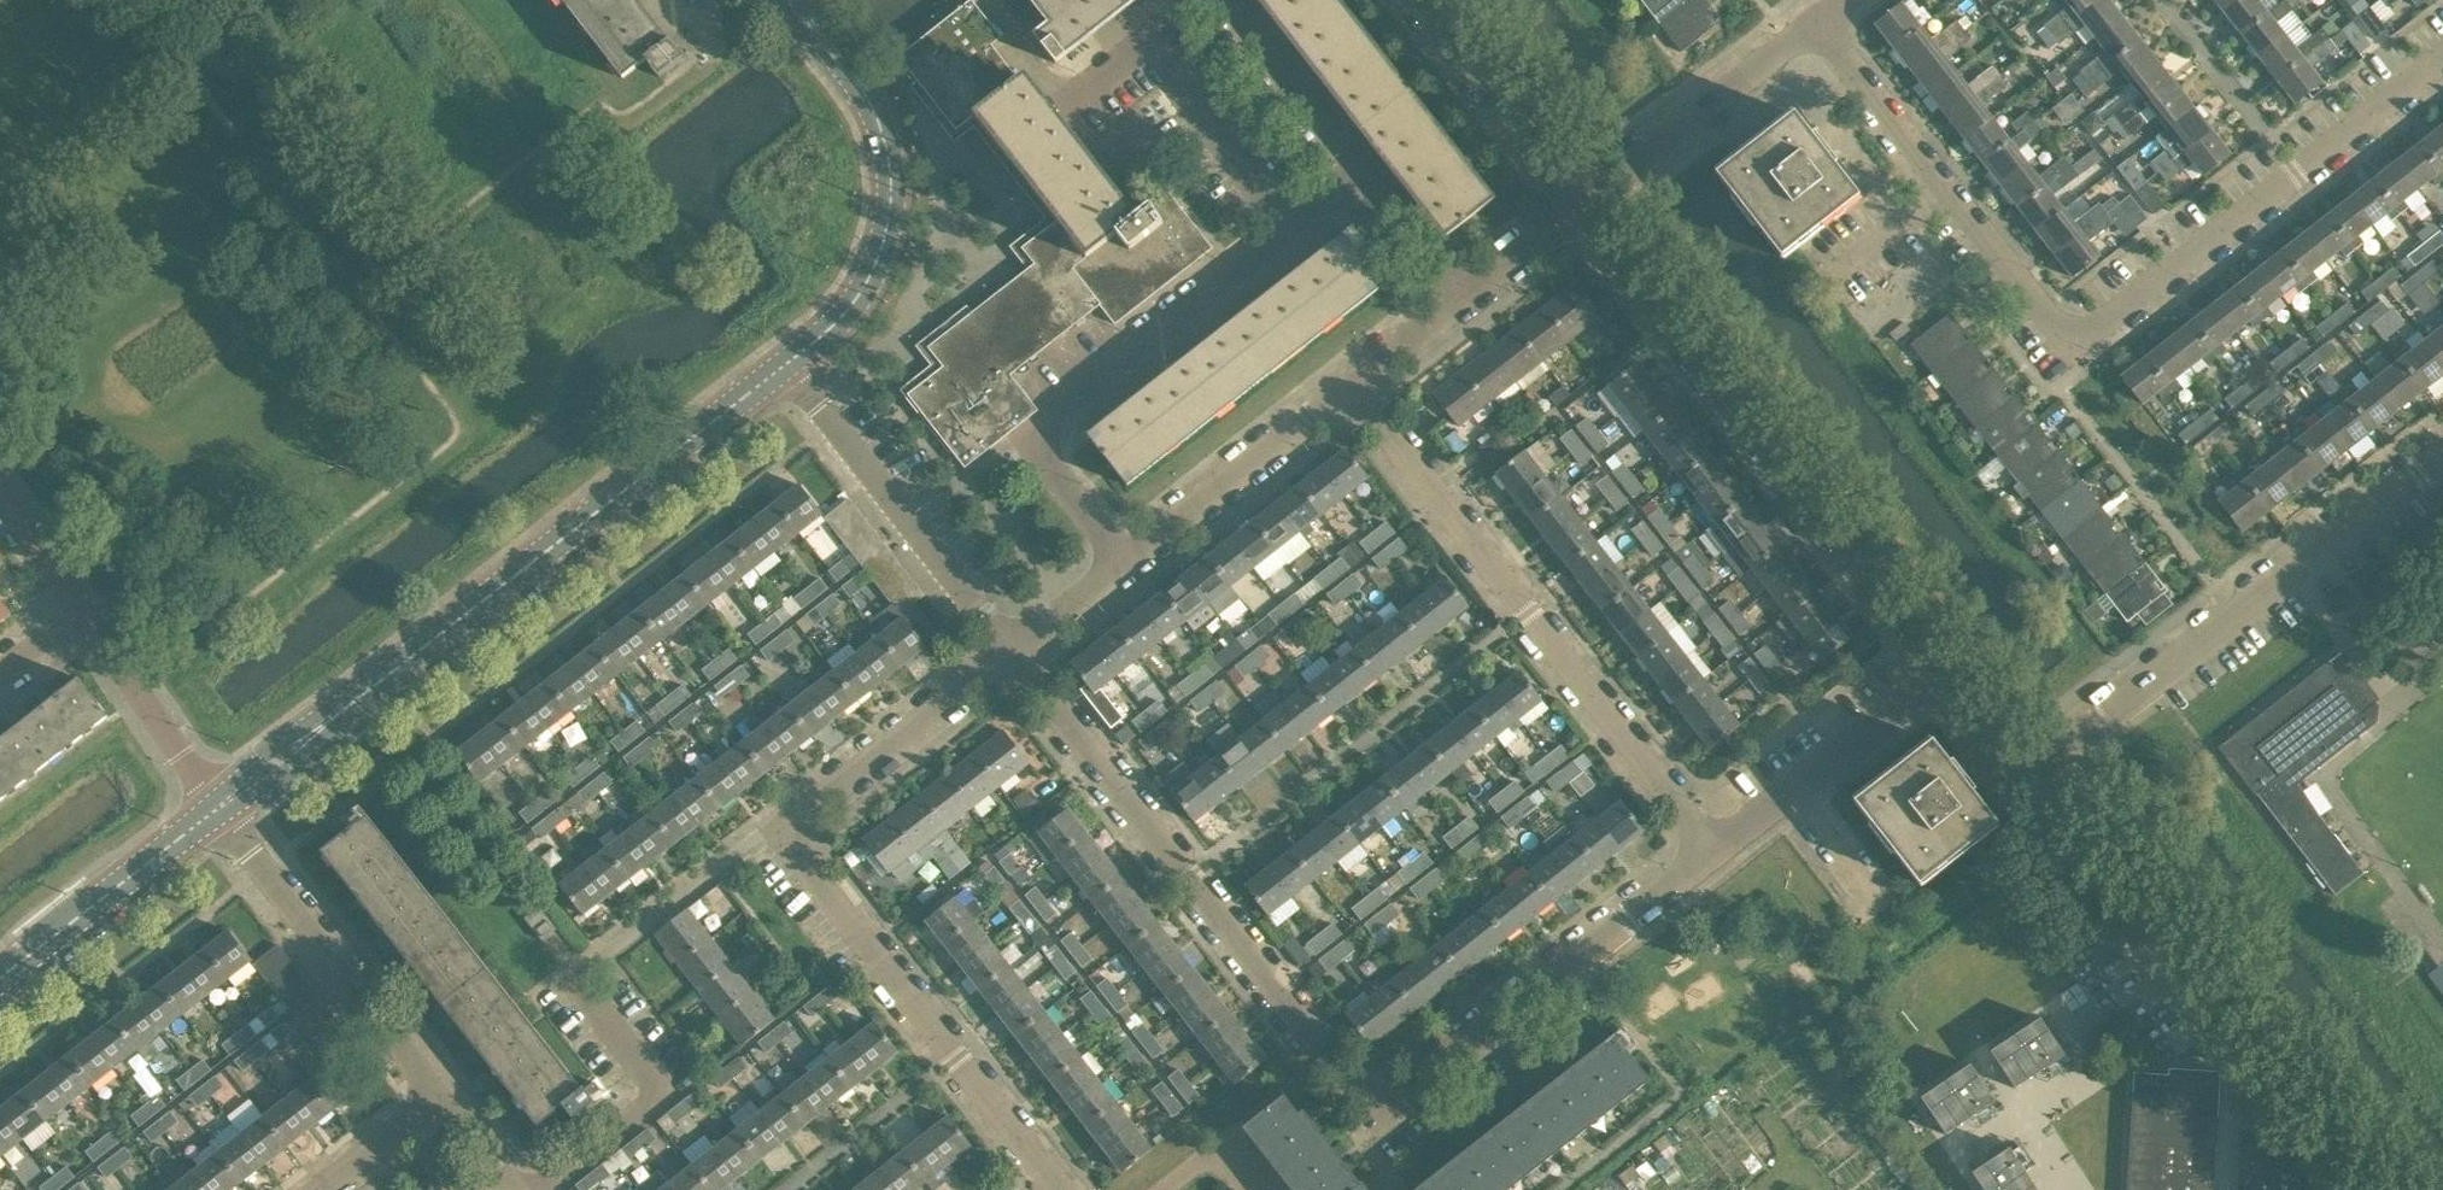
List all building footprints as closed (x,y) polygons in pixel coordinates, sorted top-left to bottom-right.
[(654,70),(659,77),(683,58),(670,40),(663,46),(628,0),(562,0),(622,78),(623,78),(646,60),(654,70)] [(971,0),(898,57),(955,130),(974,115),(1056,221),(1022,248),(1034,264),(1042,273),(972,327),(965,318),(928,347),(943,367),(908,394),(964,467),(1037,410),(1010,375),(1099,304),(1115,324),(1212,248),(1167,191),(1135,216),(1024,74),(1017,79),(991,45),(1000,37),(971,0)] [(1091,34),(1135,0),(1030,0),(1032,3),(1033,4),(1041,15),(1047,22),(1033,34),(1055,62),(1091,34)] [(1265,9),(1443,237),(1448,234),(1494,198),(1340,0),(1258,0),(1265,9)] [(1660,24),(1691,0),(1641,0),(1660,24)] [(1706,0),(1691,0),(1660,24),(1682,52),(1722,21),(1706,0)] [(1920,27),(1931,18),(1917,0),(1910,0),(1903,5),(1902,4),(1903,3),(1902,3),(1874,25),(1875,26),(1875,25),(1893,48),(1920,27)] [(2011,8),(2021,0),(2004,0),(2011,8)] [(2044,25),(2044,26),(2045,26),(2051,35),(2076,15),(2095,0),(2064,0),(2069,5),(2059,13),(2044,25)] [(2051,35),(2058,44),(2058,45),(2074,32),(2084,25),(2094,38),(2121,16),(2109,0),(2095,0),(2076,15),(2051,35)] [(2222,12),(2237,0),(2213,0),(2222,12)] [(2222,12),(2240,34),(2267,13),(2257,0),(2237,0),(2222,12)] [(2277,6),(2267,13),(2240,34),(2258,57),(2285,36),(2275,23),(2284,16),(2300,3),(2298,0),(2284,0),(2277,6)] [(2356,16),(2368,7),(2362,0),(2344,0),(2356,16)] [(1041,15),(1033,4),(1028,8),(1037,19),(1041,15)] [(2358,16),(2377,41),(2389,31),(2370,7),(2358,16)] [(2087,80),(2139,39),(2121,16),(2094,38),(2104,51),(2080,71),(2087,80)] [(1910,71),(1964,29),(1957,19),(1930,40),(1920,27),(1893,48),(1910,71)] [(2330,21),(2320,29),(2328,39),(2329,39),(2338,32),(2330,21)] [(2341,30),(2359,53),(2370,45),(2351,21),(2341,30)] [(2045,26),(2037,32),(2043,40),(2051,35),(2045,26)] [(1636,29),(1631,33),(1637,41),(1645,35),(1641,30),(1636,29)] [(1964,29),(1910,71),(1928,93),(1956,72),(1945,59),(1971,39),(1964,29)] [(2275,80),(2303,58),(2328,39),(2320,29),(2305,41),(2304,41),(2295,48),(2285,36),(2258,57),(2275,80)] [(2051,35),(2043,40),(2050,49),(2058,44),(2051,35)] [(2130,83),(2157,62),(2139,39),(2087,80),(2094,90),(2119,70),(2130,83)] [(2328,39),(2303,58),(2275,80),(2293,102),(2292,103),(2293,104),(2321,81),(2310,68),(2336,48),(2329,39),(2328,39)] [(2147,106),(2175,84),(2157,62),(2130,83),(2140,97),(2131,104),(2115,116),(2122,125),(2138,113),(2147,106)] [(1956,72),(1928,93),(1946,116),(1999,75),(1992,66),(1966,86),(1956,72)] [(1999,75),(1946,116),(1964,139),(1991,118),(1981,104),(2007,85),(1999,75)] [(2087,80),(2077,88),(2085,98),(2094,90),(2087,80)] [(2165,129),(2193,107),(2175,84),(2147,106),(2165,129)] [(2062,102),(2074,118),(2083,111),(2071,95),(2062,102)] [(2158,171),(2211,130),(2193,107),(2165,129),(2176,142),(2166,150),(2151,162),(2158,171)] [(2018,133),(2034,121),(2027,111),(2011,124),(2018,133)] [(1857,196),(1810,136),(1792,113),(1715,174),(1779,257),(1857,196)] [(2146,123),(2138,113),(2122,125),(2130,136),(2146,123)] [(2115,116),(2114,115),(2104,122),(2113,133),(2116,130),(2122,125),(2115,116)] [(2034,121),(2042,130),(2047,126),(2040,116),(2034,121)] [(1982,162),(2009,141),(1991,118),(1964,139),(1982,162)] [(2034,121),(2018,133),(2009,141),(1982,162),(1999,185),(2027,163),(2016,150),(2042,130),(2034,121)] [(2116,130),(2124,140),(2130,136),(2122,125),(2116,130)] [(2441,126),(2418,143),(2442,175),(2442,128),(2441,126)] [(2228,153),(2211,130),(2158,171),(2166,181),(2181,169),(2191,162),(2201,175),(2201,176),(2230,153),(2229,152),(2228,153)] [(2418,143),(2395,161),(2417,190),(2431,179),(2436,185),(2442,180),(2442,175),(2418,143)] [(2070,166),(2075,163),(2068,155),(2064,158),(2070,166)] [(2027,163),(1999,185),(2017,208),(2045,186),(2054,179),(2070,166),(2064,158),(2063,157),(2047,169),(2037,177),(2027,163)] [(2417,190),(2395,161),(2372,179),(2400,214),(2408,207),(2403,201),(2417,190)] [(2070,166),(2054,179),(2061,189),(2078,176),(2070,166)] [(2400,214),(2372,179),(2350,197),(2372,225),(2385,214),(2391,221),(2400,214)] [(2135,190),(2154,214),(2163,206),(2147,181),(2135,190)] [(2035,230),(2062,209),(2045,186),(2017,208),(2035,230)] [(2136,227),(2147,219),(2129,195),(2119,203),(2136,227)] [(2062,209),(2035,230),(2053,253),(2106,212),(2106,213),(2118,203),(2113,197),(2101,206),(2098,203),(2073,223),(2062,209)] [(2372,225),(2350,197),(2327,215),(2354,249),(2362,243),(2357,236),(2372,225)] [(1364,222),(1382,244),(1397,233),(1379,210),(1364,222)] [(2106,212),(2053,253),(2071,276),(2070,276),(2070,277),(2099,255),(2098,254),(2087,241),(2113,222),(2106,213),(2106,212)] [(2354,249),(2327,215),(2304,233),(2326,261),(2340,250),(2345,256),(2354,249)] [(1377,289),(1375,286),(1360,266),(1375,255),(1352,226),(1327,246),(1331,251),(1320,260),(1316,255),(1087,434),(1127,485),(1377,289)] [(2442,243),(2442,237),(2439,231),(2422,244),(2430,253),(2442,243)] [(2326,261),(2304,233),(2281,250),(2308,285),(2316,278),(2312,272),(2326,261)] [(2414,266),(2430,253),(2422,244),(2406,256),(2414,266)] [(2308,285),(2281,250),(2258,268),(2280,297),(2294,285),(2299,292),(2308,285)] [(2415,273),(2423,283),(2440,270),(2432,260),(2415,273)] [(2384,289),(2400,277),(2392,267),(2377,279),(2384,289)] [(2280,297),(2258,268),(2235,286),(2262,321),(2271,314),(2266,308),(2280,297)] [(1366,274),(1374,284),(1379,280),(1371,270),(1366,274)] [(2415,273),(2399,286),(2407,295),(2423,283),(2415,273)] [(2368,302),(2384,289),(2377,279),(2361,292),(2368,302)] [(1546,306),(1571,338),(1599,316),(1574,284),(1546,306)] [(2262,321),(2235,286),(2212,304),(2234,332),(2249,321),(2253,328),(2262,321)] [(2364,313),(2371,323),(2387,310),(2380,301),(2364,313)] [(2338,325),(2355,312),(2347,302),(2331,315),(2338,325)] [(2234,332),(2212,304),(2189,322),(2217,357),(2225,350),(2220,343),(2234,332)] [(1543,360),(1571,338),(1546,306),(1518,328),(1543,360)] [(1931,372),(1972,341),(1950,313),(1910,344),(1931,372)] [(2364,313),(2348,326),(2355,336),(2371,323),(2364,313)] [(2322,337),(2338,325),(2331,315),(2315,327),(2322,337)] [(2438,322),(2441,326),(2425,338),(2442,361),(2442,318),(2438,322)] [(1611,339),(1619,332),(1611,322),(1603,329),(1611,339)] [(2217,357),(2189,322),(2166,340),(2189,368),(2203,357),(2208,363),(2217,357)] [(1514,382),(1543,360),(1518,328),(1489,350),(1514,382)] [(2301,338),(2285,351),(2293,360),(2309,348),(2301,338)] [(2424,390),(2442,375),(2442,361),(2425,338),(2410,350),(2406,346),(2396,354),(2424,390)] [(2189,368),(2166,340),(2144,357),(2171,392),(2180,385),(2175,379),(2189,368)] [(1972,341),(1931,372),(1953,400),(1994,368),(1972,341)] [(2312,353),(2319,363),(2336,351),(2328,341),(2312,353)] [(1458,426),(1514,382),(1489,350),(1432,394),(1458,426)] [(2293,360),(2285,351),(2269,363),(2276,373),(2293,360)] [(2312,353),(2296,366),(2303,376),(2319,363),(2312,353)] [(2398,410),(2424,390),(2396,354),(2386,362),(2389,367),(2374,379),(2398,410)] [(2171,392),(2144,357),(2120,376),(2142,405),(2157,393),(2162,399),(2171,392)] [(1608,385),(1626,408),(1655,386),(1637,362),(1608,385)] [(2249,376),(2241,366),(2232,374),(2240,384),(2249,376)] [(1994,368),(1953,400),(1975,428),(2015,396),(1994,368)] [(2247,396),(2263,383),(2256,373),(2240,386),(2247,396)] [(2344,395),(2372,430),(2398,410),(2374,379),(2358,391),(2355,387),(2344,395)] [(2260,394),(2268,404),(2284,391),(2276,381),(2260,394)] [(1673,409),(1655,386),(1626,408),(1644,431),(1673,409)] [(2231,408),(2247,396),(2240,386),(2224,399),(2231,408)] [(1568,396),(1561,387),(1547,398),(1554,407),(1568,396)] [(2260,394),(2244,406),(2252,416),(2268,404),(2260,394)] [(2346,450),(2372,430),(2344,395),(2334,402),(2338,407),(2322,419),(2346,450)] [(2015,396),(1975,428),(1996,455),(2037,424),(2015,396)] [(1644,431),(1662,454),(1691,432),(1673,409),(1644,431)] [(2201,432),(2218,419),(2210,409),(2194,422),(2201,432)] [(1577,426),(1587,439),(1597,431),(1587,418),(1577,426)] [(2292,435),(2320,471),(2346,450),(2322,419),(2306,431),(2303,427),(2292,435)] [(2209,434),(2216,444),(2232,431),(2225,421),(2209,434)] [(2082,432),(2074,422),(2066,428),(2074,438),(2082,432)] [(2185,444),(2201,432),(2194,422),(2177,434),(2185,444)] [(2037,424),(1996,455),(2018,483),(2058,451),(2037,424)] [(1571,451),(1581,443),(1571,430),(1561,438),(1571,451)] [(1587,439),(1597,452),(1607,444),(1597,431),(1587,439)] [(1497,432),(1490,437),(1479,446),(1475,449),(1484,458),(1505,442),(1497,432)] [(1709,454),(1691,432),(1662,454),(1680,477),(1709,454)] [(1479,446),(1490,437),(1486,433),(1475,441),(1479,446)] [(2209,434),(2192,447),(2200,457),(2216,444),(2209,434)] [(2294,491),(2320,471),(2292,435),(2282,443),(2286,447),(2270,460),(2294,491)] [(1591,456),(1581,443),(1571,451),(1581,464),(1591,456)] [(1345,449),(1321,467),(1344,496),(1367,477),(1345,449)] [(1513,497),(1542,474),(1524,450),(1495,473),(1513,497)] [(2058,451),(2018,483),(2039,511),(2080,479),(2058,451)] [(1680,477),(1698,500),(1726,477),(1709,454),(1680,477)] [(2241,476),(2268,511),(2294,491),(2270,460),(2255,472),(2251,467),(2241,476)] [(1612,472),(1623,485),(1633,476),(1623,463),(1612,472)] [(1299,485),(1321,514),(1344,496),(1321,467),(1299,485)] [(1513,497),(1531,519),(1560,497),(1542,474),(1513,497)] [(1606,497),(1617,489),(1607,476),(1596,484),(1606,497)] [(1623,485),(1633,498),(1643,489),(1633,476),(1623,485)] [(2242,532),(2268,511),(2241,476),(2231,483),(2234,488),(2218,501),(2242,532)] [(1744,500),(1726,477),(1698,500),(1715,522),(1744,500)] [(2114,493),(2125,485),(2119,477),(2108,486),(2114,493)] [(2080,479),(2039,511),(2061,538),(2102,507),(2080,479)] [(800,484),(776,503),(799,532),(822,514),(800,484)] [(1298,531),(1321,514),(1299,485),(1276,503),(1298,531)] [(1627,502),(1617,489),(1606,497),(1616,510),(1627,502)] [(1578,519),(1560,497),(1531,519),(1549,542),(1578,519)] [(833,529),(857,510),(849,498),(824,517),(833,529)] [(1744,500),(1715,522),(1705,530),(1723,553),(1733,545),(1762,522),(1744,500)] [(776,503),(753,521),(776,550),(799,532),(776,503)] [(1276,549),(1298,531),(1276,503),(1253,521),(1276,549)] [(2102,507),(2061,538),(2083,566),(2123,534),(2102,507)] [(1648,518),(1658,530),(1668,522),(1658,509),(1648,518)] [(842,540),(866,521),(857,510),(833,529),(842,540)] [(1549,542),(1566,565),(1595,542),(1578,519),(1549,542)] [(753,521),(730,538),(753,568),(776,550),(753,521)] [(851,552),(875,532),(866,521),(842,540),(851,552)] [(1253,521),(1230,538),(1253,567),(1276,549),(1253,521)] [(1373,532),(1381,542),(1394,532),(1386,522),(1373,532)] [(1642,543),(1653,535),(1643,522),(1632,530),(1642,543)] [(1658,530),(1668,543),(1678,535),(1668,522),(1658,530)] [(1780,545),(1762,522),(1733,545),(1751,568),(1780,545)] [(860,563),(884,544),(875,532),(851,552),(852,552),(860,563)] [(1360,542),(1368,552),(1381,542),(1373,532),(1360,542)] [(2123,534),(2083,566),(2104,594),(2145,562),(2123,534)] [(1662,547),(1653,535),(1642,543),(1652,555),(1662,547)] [(730,538),(708,556),(731,586),(753,568),(730,538)] [(1208,556),(1230,585),(1253,567),(1230,538),(1208,556)] [(1385,548),(1394,559),(1407,549),(1398,538),(1385,548)] [(2039,555),(2047,549),(2038,538),(2030,544),(2039,555)] [(1365,555),(1353,541),(1347,545),(1359,560),(1365,555)] [(1613,565),(1595,542),(1566,565),(1584,588),(1613,565)] [(1308,544),(1286,560),(1300,579),(1322,562),(1308,544)] [(1327,568),(1335,578),(1348,568),(1359,560),(1347,545),(1336,554),(1340,558),(1327,568)] [(1797,568),(1780,545),(1751,568),(1769,591),(1797,568)] [(1385,548),(1373,558),(1381,569),(1394,559),(1385,548)] [(864,569),(873,580),(898,561),(889,550),(864,569)] [(829,570),(837,581),(860,563),(852,552),(829,570)] [(1694,575),(1704,568),(1694,555),(1684,563),(1694,575)] [(708,556),(685,574),(708,603),(731,586),(708,556)] [(1185,574),(1207,603),(1216,614),(1239,596),(1230,585),(1208,556),(1185,574)] [(873,580),(882,591),(907,572),(898,561),(873,580)] [(2145,562),(2104,594),(2126,621),(2167,590),(2145,562)] [(2154,574),(2159,570),(2153,562),(2148,566),(2154,574)] [(1631,588),(1613,565),(1584,588),(1602,611),(1631,588)] [(1315,578),(1323,588),(1335,578),(1327,568),(1315,578)] [(1678,588),(1688,580),(1678,568),(1668,576),(1678,588)] [(1714,581),(1704,568),(1694,575),(1704,588),(1714,581)] [(1769,591),(1786,613),(1815,591),(1797,568),(1769,591)] [(882,591),(891,603),(916,584),(907,572),(882,591)] [(685,574),(662,592),(685,621),(708,603),(685,574)] [(1185,574),(1162,592),(1185,621),(1207,603),(1185,574)] [(1340,584),(1348,594),(1361,584),(1353,574),(1340,584)] [(863,587),(855,576),(842,586),(850,597),(863,587)] [(1422,595),(1445,624),(1468,606),(1445,577),(1422,595)] [(807,588),(815,598),(828,588),(820,578),(807,588)] [(1698,593),(1688,580),(1678,588),(1688,601),(1698,593)] [(916,584),(891,603),(893,605),(894,605),(900,613),(913,603),(924,595),(916,584)] [(1340,584),(1327,594),(1335,604),(1348,594),(1340,584)] [(793,598),(801,609),(815,598),(807,588),(793,598)] [(1602,611),(1620,633),(1649,611),(1631,588),(1602,611)] [(1833,614),(1815,591),(1786,613),(1804,636),(1833,614)] [(662,592),(639,609),(662,639),(685,621),(662,592)] [(1162,592),(1139,610),(1162,638),(1185,621),(1162,592)] [(819,604),(827,615),(840,605),(832,594),(819,604)] [(1282,604),(1290,614),(1302,604),(1294,594),(1282,604)] [(1422,642),(1445,624),(1422,595),(1399,613),(1422,642)] [(0,600),(0,623),(11,614),(0,600)] [(1720,609),(1730,621),(1740,613),(1730,600),(1720,609)] [(2107,613),(2096,600),(2083,609),(2094,623),(2107,613)] [(894,605),(893,605),(884,612),(894,624),(880,635),(903,665),(926,646),(922,641),(934,631),(913,603),(900,613),(894,605)] [(819,604),(806,615),(814,625),(827,615),(819,604)] [(1269,614),(1277,624),(1290,614),(1282,604),(1269,614)] [(639,609),(617,627),(640,657),(662,639),(639,609)] [(1295,619),(1303,630),(1316,620),(1307,609),(1295,619)] [(1139,610),(1117,628),(1139,656),(1162,638),(1139,610)] [(1667,633),(1649,611),(1620,633),(1638,656),(1667,633)] [(761,623),(769,634),(782,624),(774,613),(761,623)] [(1376,631),(1399,660),(1422,642),(1399,613),(1376,631)] [(1713,634),(1724,626),(1714,613),(1703,621),(1713,634)] [(1730,621),(1739,634),(1750,626),(1740,613),(1730,621)] [(1833,614),(1804,636),(1822,660),(1851,637),(1833,614)] [(1295,619),(1282,629),(1290,640),(1303,630),(1295,619)] [(748,634),(756,644),(769,634),(761,623),(748,634)] [(1733,638),(1724,626),(1713,634),(1723,647),(1733,638)] [(617,627),(594,645),(617,674),(640,657),(617,627)] [(1117,628),(1094,646),(1117,674),(1139,656),(1117,628)] [(774,640),(782,650),(795,640),(786,630),(774,640)] [(1236,640),(1244,650),(1257,640),(1249,630),(1236,640)] [(1376,678),(1399,660),(1376,631),(1354,649),(1376,678)] [(1638,656),(1655,679),(1684,656),(1667,633),(1638,656)] [(880,635),(857,653),(880,682),(903,665),(880,635)] [(774,640),(761,650),(768,661),(782,650),(774,640)] [(1224,650),(1231,660),(1244,650),(1236,640),(1224,650)] [(594,645),(571,663),(594,692),(617,674),(594,645)] [(1094,646),(1070,664),(1093,693),(1117,674),(1094,646)] [(1249,656),(1256,666),(1269,656),(1261,646),(1249,656)] [(1765,667),(1775,659),(1765,646),(1755,654),(1765,667)] [(715,659),(723,670),(737,659),(728,649),(715,659)] [(1331,667),(1354,696),(1376,678),(1354,649),(1331,667)] [(2379,699),(2341,650),(2218,747),(2256,795),(2257,794),(2290,838),(2335,895),(2363,873),(2319,816),(2289,769),(2341,729),(2348,738),(2369,722),(2361,712),(2379,699)] [(857,700),(880,682),(857,653),(834,671),(857,700)] [(1249,656),(1236,666),(1244,676),(1256,666),(1249,656)] [(1702,679),(1684,656),(1655,679),(1673,702),(1702,679)] [(1749,680),(1759,671),(1749,658),(1739,667),(1749,680)] [(702,669),(710,680),(723,670),(715,659),(702,669)] [(1785,672),(1775,659),(1765,667),(1775,680),(1785,672)] [(571,663),(548,680),(571,710),(594,692),(571,663)] [(728,675),(736,686),(749,676),(741,665),(728,675)] [(1191,675),(1199,685),(1212,675),(1204,665),(1191,675)] [(1331,714),(1354,696),(1331,667),(1308,684),(1331,714)] [(834,671),(811,688),(834,718),(857,700),(834,671)] [(1519,671),(1496,689),(1518,718),(1542,700),(1519,671)] [(1769,684),(1759,671),(1749,680),(1759,692),(1769,684)] [(728,675),(715,686),(723,696),(736,686),(728,675)] [(1178,685),(1186,695),(1199,685),(1191,675),(1178,685)] [(46,685),(35,694),(44,706),(21,724),(50,762),(108,716),(79,678),(55,697),(46,685)] [(1673,702),(1691,724),(1720,702),(1702,679),(1673,702)] [(548,680),(526,698),(548,728),(571,710),(548,680)] [(1203,691),(1211,701),(1224,691),(1216,681),(1203,691)] [(669,695),(678,705),(691,695),(683,684),(669,695)] [(1285,702),(1308,731),(1331,714),(1308,684),(1285,702)] [(812,736),(834,718),(811,688),(788,706),(812,736)] [(1496,689),(1473,707),(1496,736),(1518,718),(1496,689)] [(1203,691),(1191,701),(1199,711),(1211,701),(1203,691)] [(656,705),(665,715),(678,705),(669,695),(656,705)] [(526,698),(503,716),(526,745),(548,728),(526,698)] [(682,711),(691,721),(704,711),(695,701),(682,711)] [(1145,711),(1153,721),(1166,711),(1158,701),(1145,711)] [(1285,749),(1308,731),(1285,702),(1263,720),(1285,749)] [(1738,725),(1720,702),(1691,724),(1709,748),(1738,725)] [(788,706),(766,724),(789,753),(812,736),(788,706)] [(1473,707),(1450,725),(1473,754),(1496,736),(1473,707)] [(682,711),(669,721),(677,731),(691,721),(682,711)] [(1133,721),(1140,731),(1153,721),(1145,711),(1133,721)] [(503,716),(480,734),(503,763),(526,745),(503,716)] [(1158,727),(1166,737),(1179,727),(1171,717),(1158,727)] [(624,730),(632,741),(645,730),(637,720),(624,730)] [(1240,738),(1263,767),(1285,749),(1263,720),(1240,738)] [(50,762),(21,724),(0,741),(0,801),(50,762)] [(766,771),(789,753),(766,724),(743,742),(766,771)] [(1123,745),(1134,736),(1125,725),(1114,734),(1123,745)] [(1428,743),(1450,772),(1473,754),(1450,725),(1428,743)] [(1158,727),(1145,737),(1153,747),(1166,737),(1158,727)] [(611,741),(619,751),(632,741),(624,730),(611,741)] [(975,752),(1000,784),(1028,762),(1003,730),(975,752)] [(1571,751),(1582,742),(1573,730),(1566,735),(1566,744),(1571,751)] [(1509,732),(1498,740),(1505,749),(1516,741),(1509,732)] [(503,763),(480,734),(456,752),(479,782),(503,763)] [(637,747),(645,757),(658,747),(650,736),(637,747)] [(1240,785),(1263,767),(1240,738),(1217,756),(1240,785)] [(1930,739),(1852,800),(1917,884),(1996,823),(1930,739)] [(743,742),(720,759),(743,789),(766,771),(743,742)] [(1427,789),(1450,772),(1428,743),(1405,760),(1427,789)] [(1547,756),(1556,765),(1568,755),(1560,745),(1547,756)] [(637,747),(623,757),(632,767),(645,757),(637,747)] [(975,752),(947,774),(972,806),(1000,784),(975,752)] [(579,766),(587,776),(600,766),(591,756),(579,766)] [(1194,774),(1217,803),(1240,785),(1217,756),(1194,774)] [(1535,766),(1543,775),(1556,765),(1547,756),(1535,766)] [(720,807),(743,789),(720,759),(697,777),(720,807)] [(1405,760),(1382,778),(1405,807),(1427,789),(1405,760)] [(1560,771),(1568,781),(1581,771),(1572,761),(1560,771)] [(566,776),(574,786),(587,776),(579,766),(566,776)] [(1560,771),(1547,781),(1555,791),(1568,781),(1560,771)] [(1592,786),(1581,771),(1568,781),(1579,796),(1592,786)] [(591,782),(599,793),(612,783),(604,772),(591,782)] [(944,828),(972,806),(947,774),(919,796),(944,828)] [(1194,821),(1217,803),(1194,774),(1171,792),(1194,821)] [(697,777),(674,795),(698,825),(720,807),(697,777)] [(1382,778),(1359,796),(1382,825),(1405,807),(1382,778)] [(1502,791),(1510,801),(1523,791),(1515,780),(1502,791)] [(591,782),(578,792),(586,803),(599,793),(591,782)] [(532,802),(541,812),(554,802),(546,791),(532,802)] [(1489,801),(1497,811),(1510,801),(1502,791),(1489,801)] [(1037,806),(1026,792),(1015,801),(1025,815),(1037,806)] [(675,842),(698,825),(674,795),(652,813),(675,842)] [(944,828),(919,796),(863,840),(888,872),(944,828)] [(1359,796),(1336,814),(1359,843),(1382,825),(1359,796)] [(1514,807),(1522,817),(1535,807),(1527,796),(1514,807)] [(1597,819),(1620,847),(1643,829),(1620,800),(1597,819)] [(519,812),(527,823),(541,812),(532,802),(519,812)] [(582,1089),(576,1082),(367,816),(359,806),(342,820),(350,830),(322,851),(538,1125),(564,1105),(573,1117),(594,1101),(584,1088),(582,1089)] [(545,818),(554,828),(567,818),(559,807),(545,818)] [(1514,807),(1501,817),(1509,827),(1522,817),(1514,807)] [(1056,855),(1086,832),(1067,808),(1038,831),(1056,855)] [(652,813),(629,830),(652,860),(675,842),(652,813)] [(1336,814),(1314,832),(1336,861),(1359,843),(1336,814)] [(1456,826),(1465,837),(1477,827),(1469,816),(1456,826)] [(545,818),(532,828),(541,839),(554,828),(545,818)] [(1597,865),(1620,847),(1597,819),(1574,836),(1597,865)] [(1443,837),(1451,847),(1465,837),(1456,826),(1443,837)] [(629,878),(652,860),(629,830),(606,848),(629,878)] [(1103,855),(1086,832),(1056,855),(1074,878),(1103,855)] [(1314,832),(1291,850),(1314,879),(1336,861),(1314,832)] [(1469,843),(1477,853),(1490,843),(1481,833),(1469,843)] [(1551,854),(1574,883),(1597,865),(1574,836),(1551,854)] [(971,862),(953,839),(932,855),(950,878),(971,862)] [(1469,843),(1456,853),(1464,863),(1477,853),(1469,843)] [(995,855),(1000,862),(1010,854),(1011,853),(1006,846),(995,855)] [(606,848),(583,866),(606,896),(629,878),(606,848)] [(1268,867),(1291,896),(1314,879),(1291,850),(1268,867)] [(1411,862),(1419,873),(1432,863),(1423,852),(1411,862)] [(1000,862),(1010,875),(1020,867),(1010,854),(1000,862)] [(1551,901),(1574,883),(1551,854),(1529,872),(1551,901)] [(1074,878),(1092,900),(1121,877),(1103,855),(1074,878)] [(1398,872),(1406,883),(1419,873),(1411,862),(1398,872)] [(583,914),(606,896),(583,866),(560,884),(583,914)] [(993,887),(1004,879),(994,866),(983,875),(993,887)] [(1028,869),(1024,872),(1020,867),(1010,875),(1018,885),(1032,874),(1028,869)] [(1245,886),(1267,915),(1291,896),(1268,867),(1245,886)] [(1424,878),(1431,888),(1443,878),(1436,868),(1424,878)] [(1506,890),(1529,919),(1551,901),(1529,872),(1506,890)] [(1139,900),(1121,877),(1092,900),(1110,923),(1139,900)] [(1424,878),(1411,888),(1418,898),(1431,888),(1424,878)] [(1026,895),(1036,908),(1046,900),(1036,887),(1026,895)] [(1365,898),(1374,908),(1386,899),(1378,888),(1365,898)] [(1506,937),(1529,919),(1506,890),(1483,908),(1506,937)] [(926,920),(944,943),(973,921),(954,897),(926,920)] [(1353,908),(1361,918),(1374,908),(1365,898),(1353,908)] [(1019,920),(1030,912),(1020,899),(1009,908),(1019,920)] [(1036,908),(1046,921),(1056,913),(1046,900),(1036,908)] [(1110,923),(1128,946),(1157,923),(1139,900),(1110,923)] [(1378,914),(1386,924),(1398,914),(1391,904),(1378,914)] [(524,918),(542,940),(557,929),(539,906),(524,918)] [(655,934),(677,962),(709,937),(687,908),(655,934)] [(1461,926),(1483,955),(1506,937),(1483,908),(1461,926)] [(1040,925),(1030,912),(1019,920),(1029,933),(1040,925)] [(1378,914),(1365,924),(1373,934),(1386,924),(1378,914)] [(944,943),(962,966),(991,943),(973,921),(944,943)] [(1175,946),(1157,923),(1128,946),(1146,969),(1175,946)] [(1319,934),(1328,944),(1341,934),(1332,924),(1319,934)] [(1461,973),(1483,955),(1461,926),(1438,944),(1461,973)] [(229,930),(205,949),(228,978),(252,960),(229,930)] [(1061,940),(1071,953),(1082,945),(1071,932),(1061,940)] [(1307,944),(1315,954),(1328,944),(1319,934),(1307,944)] [(677,962),(698,989),(731,964),(709,937),(677,962)] [(1333,950),(1340,960),(1353,950),(1345,940),(1333,950)] [(962,966),(980,989),(1008,966),(991,943),(962,966)] [(287,956),(278,944),(253,963),(263,975),(287,956)] [(1415,962),(1438,990),(1461,973),(1438,944),(1415,962)] [(1055,966),(1065,958),(1055,945),(1044,953),(1055,966)] [(1071,953),(1081,966),(1092,958),(1082,945),(1071,953)] [(1303,961),(1309,956),(1302,947),(1301,945),(1290,954),(1298,964),(1303,961)] [(1146,969),(1163,991),(1193,968),(1175,946),(1146,969)] [(205,949),(183,967),(206,996),(228,978),(205,949)] [(1340,960),(1333,950),(1320,960),(1328,970),(1340,960)] [(287,956),(263,975),(271,986),(296,967),(287,956)] [(2437,957),(2416,974),(2442,1006),(2442,964),(2437,957)] [(1075,971),(1065,958),(1055,966),(1065,979),(1075,971)] [(1328,970),(1320,960),(1309,969),(1317,978),(1328,970)] [(1415,1008),(1438,990),(1415,962),(1392,980),(1415,1008)] [(698,989),(720,1017),(752,991),(731,964),(698,989)] [(980,989),(997,1011),(1026,989),(1008,966),(980,989)] [(183,967),(160,984),(183,1014),(206,996),(183,967)] [(296,967),(271,986),(280,997),(305,978),(296,967)] [(1211,991),(1193,968),(1163,991),(1181,1014),(1211,991)] [(305,978),(280,997),(289,1009),(314,990),(305,978)] [(1097,986),(1107,999),(1117,991),(1107,978),(1097,986)] [(1370,998),(1392,1026),(1415,1008),(1392,980),(1370,998)] [(160,984),(137,1002),(160,1032),(183,1014),(160,984)] [(830,985),(817,996),(825,1006),(838,996),(830,985)] [(997,1011),(1015,1034),(1044,1012),(1026,989),(997,1011)] [(1091,1012),(1101,1003),(1090,990),(1081,999),(1091,1012)] [(742,1045),(774,1019),(752,991),(720,1017),(742,1045)] [(1107,999),(1117,1012),(1127,1004),(1117,991),(1107,999)] [(1181,1014),(1199,1037),(1229,1014),(1211,991),(1181,1014)] [(303,1026),(327,1007),(318,995),(294,1015),(303,1026)] [(817,996),(803,1006),(812,1017),(825,1006),(817,996)] [(1369,1045),(1392,1026),(1370,998),(1346,1016),(1369,1045)] [(137,1002),(114,1020),(137,1049),(160,1032),(137,1002)] [(1111,1017),(1101,1003),(1091,1012),(1101,1024),(1111,1017)] [(258,1016),(267,1026),(279,1017),(271,1006),(258,1016)] [(336,1018),(327,1007),(303,1026),(311,1037),(336,1018)] [(1015,1034),(1033,1057),(1062,1034),(1044,1012),(1015,1034)] [(1246,1037),(1229,1014),(1199,1037),(1217,1060),(1246,1037)] [(320,1049),(345,1029),(336,1018),(311,1037),(320,1049)] [(2039,1018),(1989,1051),(2014,1088),(2040,1071),(2047,1082),(2067,1068),(2060,1058),(2064,1055),(2039,1018)] [(114,1020),(92,1038),(115,1067),(137,1049),(114,1020)] [(771,1031),(779,1042),(793,1031),(784,1021),(771,1031)] [(292,1033),(284,1022),(271,1032),(280,1042),(292,1033)] [(851,1040),(874,1069),(898,1051),(875,1022),(851,1040)] [(1133,1032),(1142,1045),(1153,1036),(1142,1023),(1133,1032)] [(235,1034),(244,1044),(257,1034),(248,1024),(235,1034)] [(353,1040),(345,1029),(320,1049),(329,1060),(354,1041),(353,1040)] [(460,1038),(454,1031),(446,1038),(451,1045),(460,1038)] [(771,1031),(758,1042),(766,1052),(779,1042),(771,1031)] [(223,1044),(231,1055),(244,1044),(235,1034),(223,1044)] [(1033,1057),(1051,1080),(1079,1057),(1062,1034),(1033,1057)] [(1415,1189),(1506,1189),(1648,1079),(1613,1035),(1415,1189)] [(1126,1057),(1136,1049),(1126,1036),(1115,1044),(1126,1057)] [(1142,1045),(1152,1057),(1163,1049),(1153,1036),(1142,1045)] [(1246,1037),(1217,1060),(1236,1083),(1265,1060),(1246,1037)] [(92,1038),(69,1056),(92,1085),(115,1067),(92,1038)] [(248,1050),(256,1060),(269,1050),(261,1040),(248,1050)] [(851,1087),(874,1069),(851,1040),(829,1058),(851,1087)] [(1147,1062),(1136,1049),(1126,1057),(1137,1070),(1147,1062)] [(248,1050),(236,1060),(243,1070),(256,1060),(248,1050)] [(69,1056),(46,1073),(69,1103),(92,1085),(69,1056)] [(726,1067),(734,1077),(747,1067),(739,1057),(726,1067)] [(1051,1080),(1068,1102),(1097,1080),(1079,1057),(1051,1080)] [(806,1076),(829,1105),(851,1087),(829,1058),(806,1076)] [(190,1070),(198,1080),(211,1070),(203,1060),(190,1070)] [(333,1063),(309,1081),(332,1110),(356,1092),(333,1063)] [(1969,1064),(1920,1098),(1945,1135),(1970,1117),(1977,1128),(1997,1114),(1990,1104),(1994,1101),(1969,1064)] [(726,1067),(713,1077),(721,1088),(734,1077),(726,1067)] [(2217,1118),(2220,1072),(2168,1068),(2168,1074),(2148,1073),(2144,1073),(2134,1072),(2132,1093),(2127,1189),(2212,1189),(2217,1118)] [(1168,1077),(1178,1090),(1188,1082),(1178,1069),(1168,1077)] [(177,1080),(186,1090),(198,1080),(190,1070),(177,1080)] [(46,1073),(23,1091),(46,1121),(69,1103),(46,1073)] [(203,1086),(211,1096),(224,1086),(216,1076),(203,1086)] [(806,1123),(829,1105),(806,1076),(783,1093),(806,1123)] [(1068,1102),(1086,1125),(1115,1103),(1097,1080),(1068,1102)] [(309,1128),(332,1110),(309,1081),(287,1099),(309,1128)] [(1162,1103),(1172,1095),(1162,1082),(1151,1090),(1162,1103)] [(1178,1090),(1188,1103),(1198,1095),(1188,1082),(1178,1090)] [(203,1086),(190,1096),(198,1106),(211,1096),(203,1086)] [(23,1091),(1,1109),(23,1138),(46,1121),(23,1091)] [(680,1103),(688,1113),(701,1103),(693,1092),(680,1103)] [(760,1111),(783,1140),(806,1123),(783,1093),(760,1111)] [(145,1105),(153,1115),(166,1105),(158,1095),(145,1105)] [(1182,1108),(1172,1095),(1162,1103),(1172,1116),(1182,1108)] [(1292,1189),(1351,1189),(1359,1183),(1302,1111),(1298,1115),(1283,1096),(1243,1128),(1292,1189)] [(287,1099),(264,1117),(287,1146),(309,1128),(287,1099)] [(680,1103),(667,1113),(675,1124),(688,1113),(680,1103)] [(1086,1125),(1104,1148),(1133,1126),(1115,1103),(1086,1125)] [(132,1115),(140,1126),(153,1115),(145,1105),(132,1115)] [(0,1109),(0,1155),(1,1156),(23,1138),(1,1109),(0,1109)] [(157,1121),(165,1132),(178,1122),(170,1111),(157,1121)] [(760,1158),(783,1140),(760,1111),(738,1129),(760,1158)] [(948,1116),(925,1134),(948,1163),(971,1145),(948,1116)] [(264,1164),(287,1146),(264,1117),(241,1134),(264,1164)] [(157,1121),(144,1131),(152,1142),(165,1132),(157,1121)] [(2328,1125),(2320,1124),(2290,1123),(2289,1141),(2241,1139),(2238,1189),(2324,1189),(2328,1125)] [(1151,1149),(1133,1126),(1104,1148),(1122,1171),(1151,1149)] [(635,1138),(643,1149),(656,1138),(648,1128),(635,1138)] [(715,1147),(738,1176),(760,1158),(738,1129),(715,1147)] [(99,1141),(107,1151),(120,1141),(112,1131),(99,1141)] [(241,1134),(218,1152),(241,1181),(264,1164),(241,1134)] [(948,1163),(925,1134),(902,1152),(925,1181),(948,1163)] [(1601,1146),(1592,1135),(1585,1141),(1594,1151),(1601,1146)] [(635,1138),(621,1149),(630,1159),(643,1149),(635,1138)] [(86,1151),(94,1161),(107,1151),(99,1141),(86,1151)] [(1971,1172),(1983,1189),(2037,1189),(2025,1172),(2035,1165),(2022,1145),(2011,1152),(2009,1147),(1971,1172)] [(133,1157),(125,1147),(112,1157),(120,1167),(133,1157)] [(738,1176),(715,1147),(692,1165),(712,1189),(720,1189),(738,1176)] [(241,1181),(218,1152),(195,1170),(211,1189),(230,1189),(241,1181)] [(879,1170),(895,1189),(914,1189),(925,1181),(902,1152),(879,1170)] [(120,1167),(112,1157),(99,1167),(107,1177),(120,1167)] [(589,1174),(597,1184),(610,1174),(602,1164),(589,1174)] [(675,1189),(712,1189),(692,1165),(669,1182),(675,1189)] [(54,1176),(62,1187),(75,1177),(66,1166),(54,1176)] [(173,1188),(174,1189),(211,1189),(195,1170),(173,1188)] [(856,1188),(858,1189),(895,1189),(879,1170),(856,1188)] [(938,1184),(944,1189),(969,1189),(949,1171),(938,1184)] [(576,1184),(581,1189),(590,1189),(597,1184),(589,1174),(576,1184)] [(43,1189),(58,1189),(62,1187),(54,1176),(41,1187),(43,1189)] [(415,1189),(443,1189),(433,1176),(415,1189)] [(1361,1182),(1359,1183),(1351,1189),(1367,1189),(1361,1182)]
